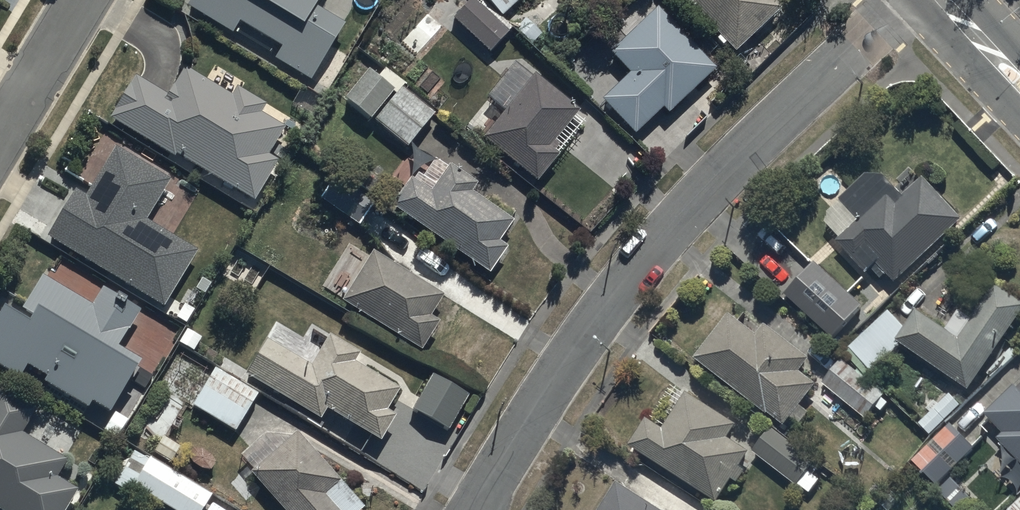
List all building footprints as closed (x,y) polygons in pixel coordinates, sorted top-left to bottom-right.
[(186,4),(232,32),(239,22),(281,47),(274,59),(311,81),(346,23),(314,4),(317,0),(189,0),(186,4)] [(477,0),(465,0),(451,16),(491,52),(511,30),(477,0)] [(502,17),(520,0),(485,0),(502,17)] [(735,52),(782,8),(775,0),(687,0),(735,52)] [(610,53),(628,71),(602,97),(636,131),(662,104),(670,111),(715,66),(656,6),(610,53)] [(585,122),(575,114),(578,109),(534,73),(532,75),(515,61),(488,94),(508,110),(486,138),(537,179),(559,153),(585,122)] [(363,63),(340,90),(407,147),(437,111),(404,82),(396,91),(363,63)] [(137,72),(110,116),(174,156),(176,151),(254,200),(279,159),(267,152),(284,125),(261,110),(267,101),(239,83),(232,94),(186,65),(169,92),(137,72)] [(172,179),(112,144),(83,192),(75,187),(45,237),(163,306),(197,248),(148,219),(172,179)] [(450,162),(447,166),(434,156),(417,181),(410,176),(391,203),(413,218),(490,272),(509,245),(499,238),(512,219),(471,190),(477,181),(450,162)] [(337,169),(318,194),(360,224),(378,198),(337,169)] [(818,219),(836,237),(868,272),(873,266),(883,277),(888,272),(896,281),(964,218),(924,176),(898,200),(891,192),(863,218),(843,196),(818,219)] [(372,247),(340,298),(423,350),(441,320),(430,313),(444,292),(372,247)] [(786,292),(800,304),(834,335),(863,303),(816,260),(786,292)] [(0,314),(0,364),(18,375),(27,361),(50,375),(45,384),(86,409),(92,399),(111,411),(143,358),(118,343),(141,306),(103,284),(91,304),(42,274),(20,309),(8,301),(0,314)] [(923,357),(969,388),(1019,313),(1019,296),(997,281),(973,316),(961,307),(947,327),(919,307),(906,325),(889,305),(843,350),(867,374),(904,343),(923,357)] [(730,311),(695,355),(782,424),(817,381),(801,368),(810,357),(765,321),(756,332),(730,311)] [(267,335),(245,373),(321,418),(327,407),(382,439),(397,414),(387,408),(400,387),(355,361),(361,352),(329,333),(311,361),(267,335)] [(885,390),(841,356),(820,384),(865,417),(885,390)] [(214,362),(190,402),(235,430),(260,390),(214,362)] [(435,371),(414,407),(451,428),(471,392),(435,371)] [(985,409),(1014,441),(1006,448),(1019,464),(1019,385),(1016,381),(985,409)] [(0,509),(65,509),(78,488),(56,475),(67,457),(23,430),(36,408),(2,387),(0,391),(0,509)] [(947,388),(918,420),(932,433),(961,402),(947,388)] [(646,415),(629,442),(719,500),(735,476),(740,480),(748,468),(742,464),(752,450),(728,435),(738,420),(692,391),(667,429),(646,415)] [(949,422),(915,455),(939,479),(973,447),(949,422)] [(773,423),(753,448),(795,483),(797,480),(811,491),(822,478),(810,468),(817,459),(773,423)] [(249,468),(285,509),(361,509),(365,506),(297,427),(249,468)] [(149,455),(137,448),(114,486),(129,495),(135,485),(176,509),(200,509),(211,492),(149,455)] [(597,509),(664,509),(617,479),(597,509)] [(1006,506),(1010,509),(1019,509),(1019,494),(1006,506)]
